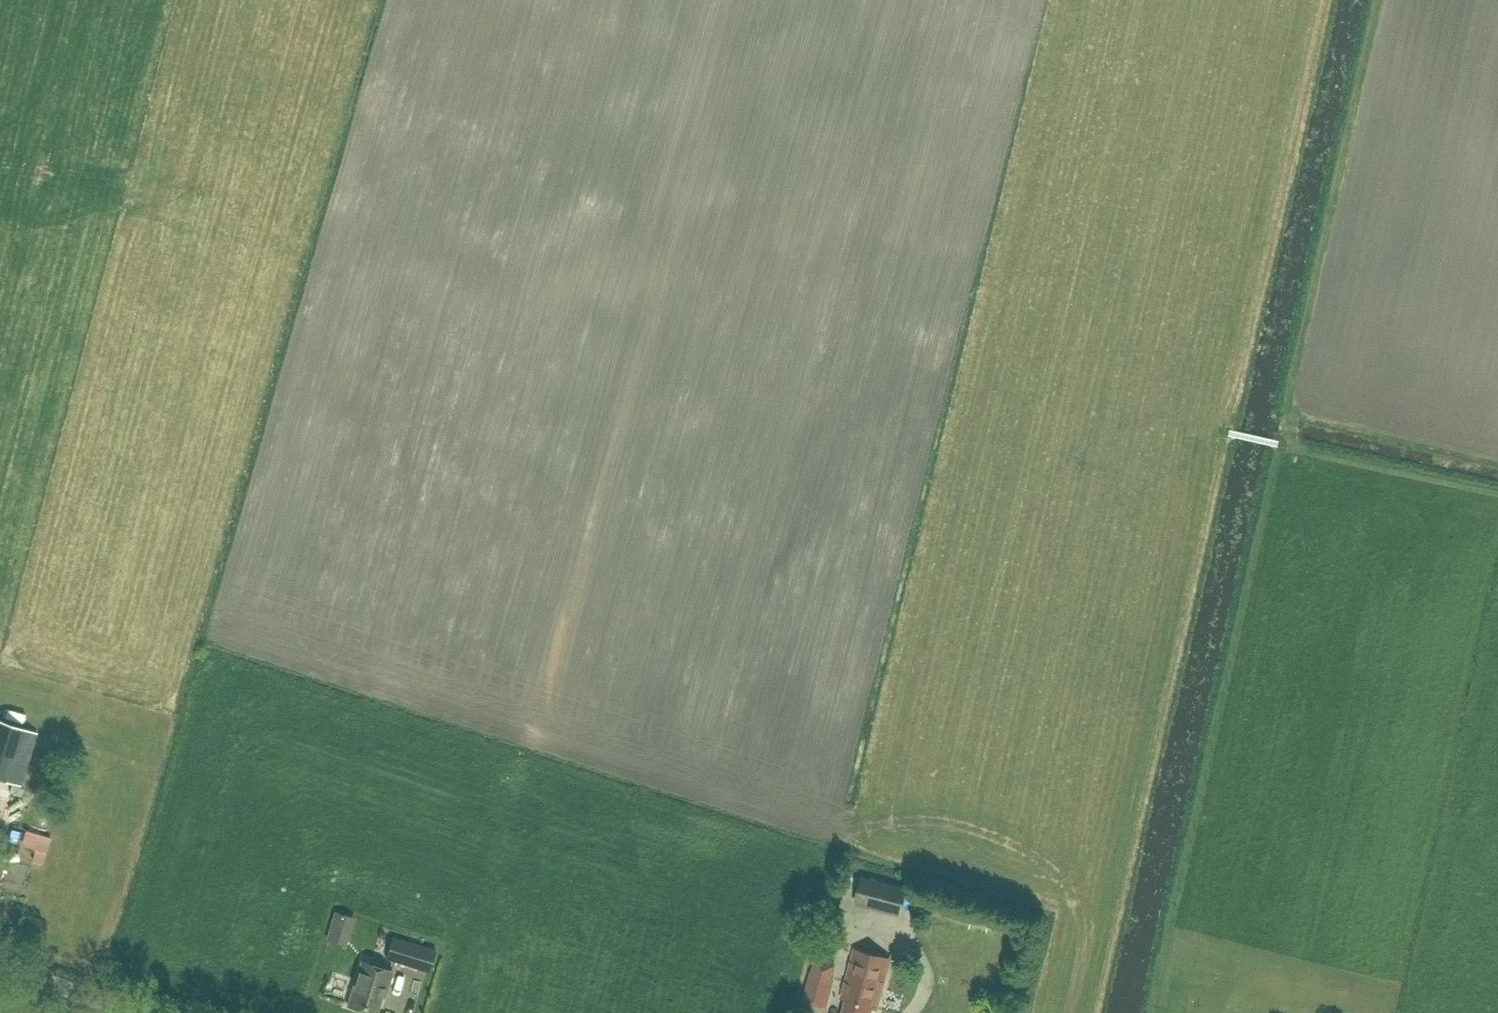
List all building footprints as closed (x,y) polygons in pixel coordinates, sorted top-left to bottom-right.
[(20,785),(36,733),(0,720),(0,778),(20,785)] [(72,806),(61,802),(37,794),(31,811),(17,805),(11,825),(25,831),(21,844),(35,849),(32,860),(43,865),(50,840),(61,843),(72,806)] [(861,876),(854,903),(899,915),(906,887),(861,876)] [(429,971),(435,950),(392,936),(386,957),(429,971)] [(841,997),(846,999),(842,1012),(870,1012),(872,1008),(876,1009),(890,959),(855,949),(841,997)] [(392,970),(361,960),(347,1004),(375,1012),(376,1012),(385,985),(387,986),(392,970)] [(826,1005),(833,979),(811,972),(804,999),(826,1005)]
